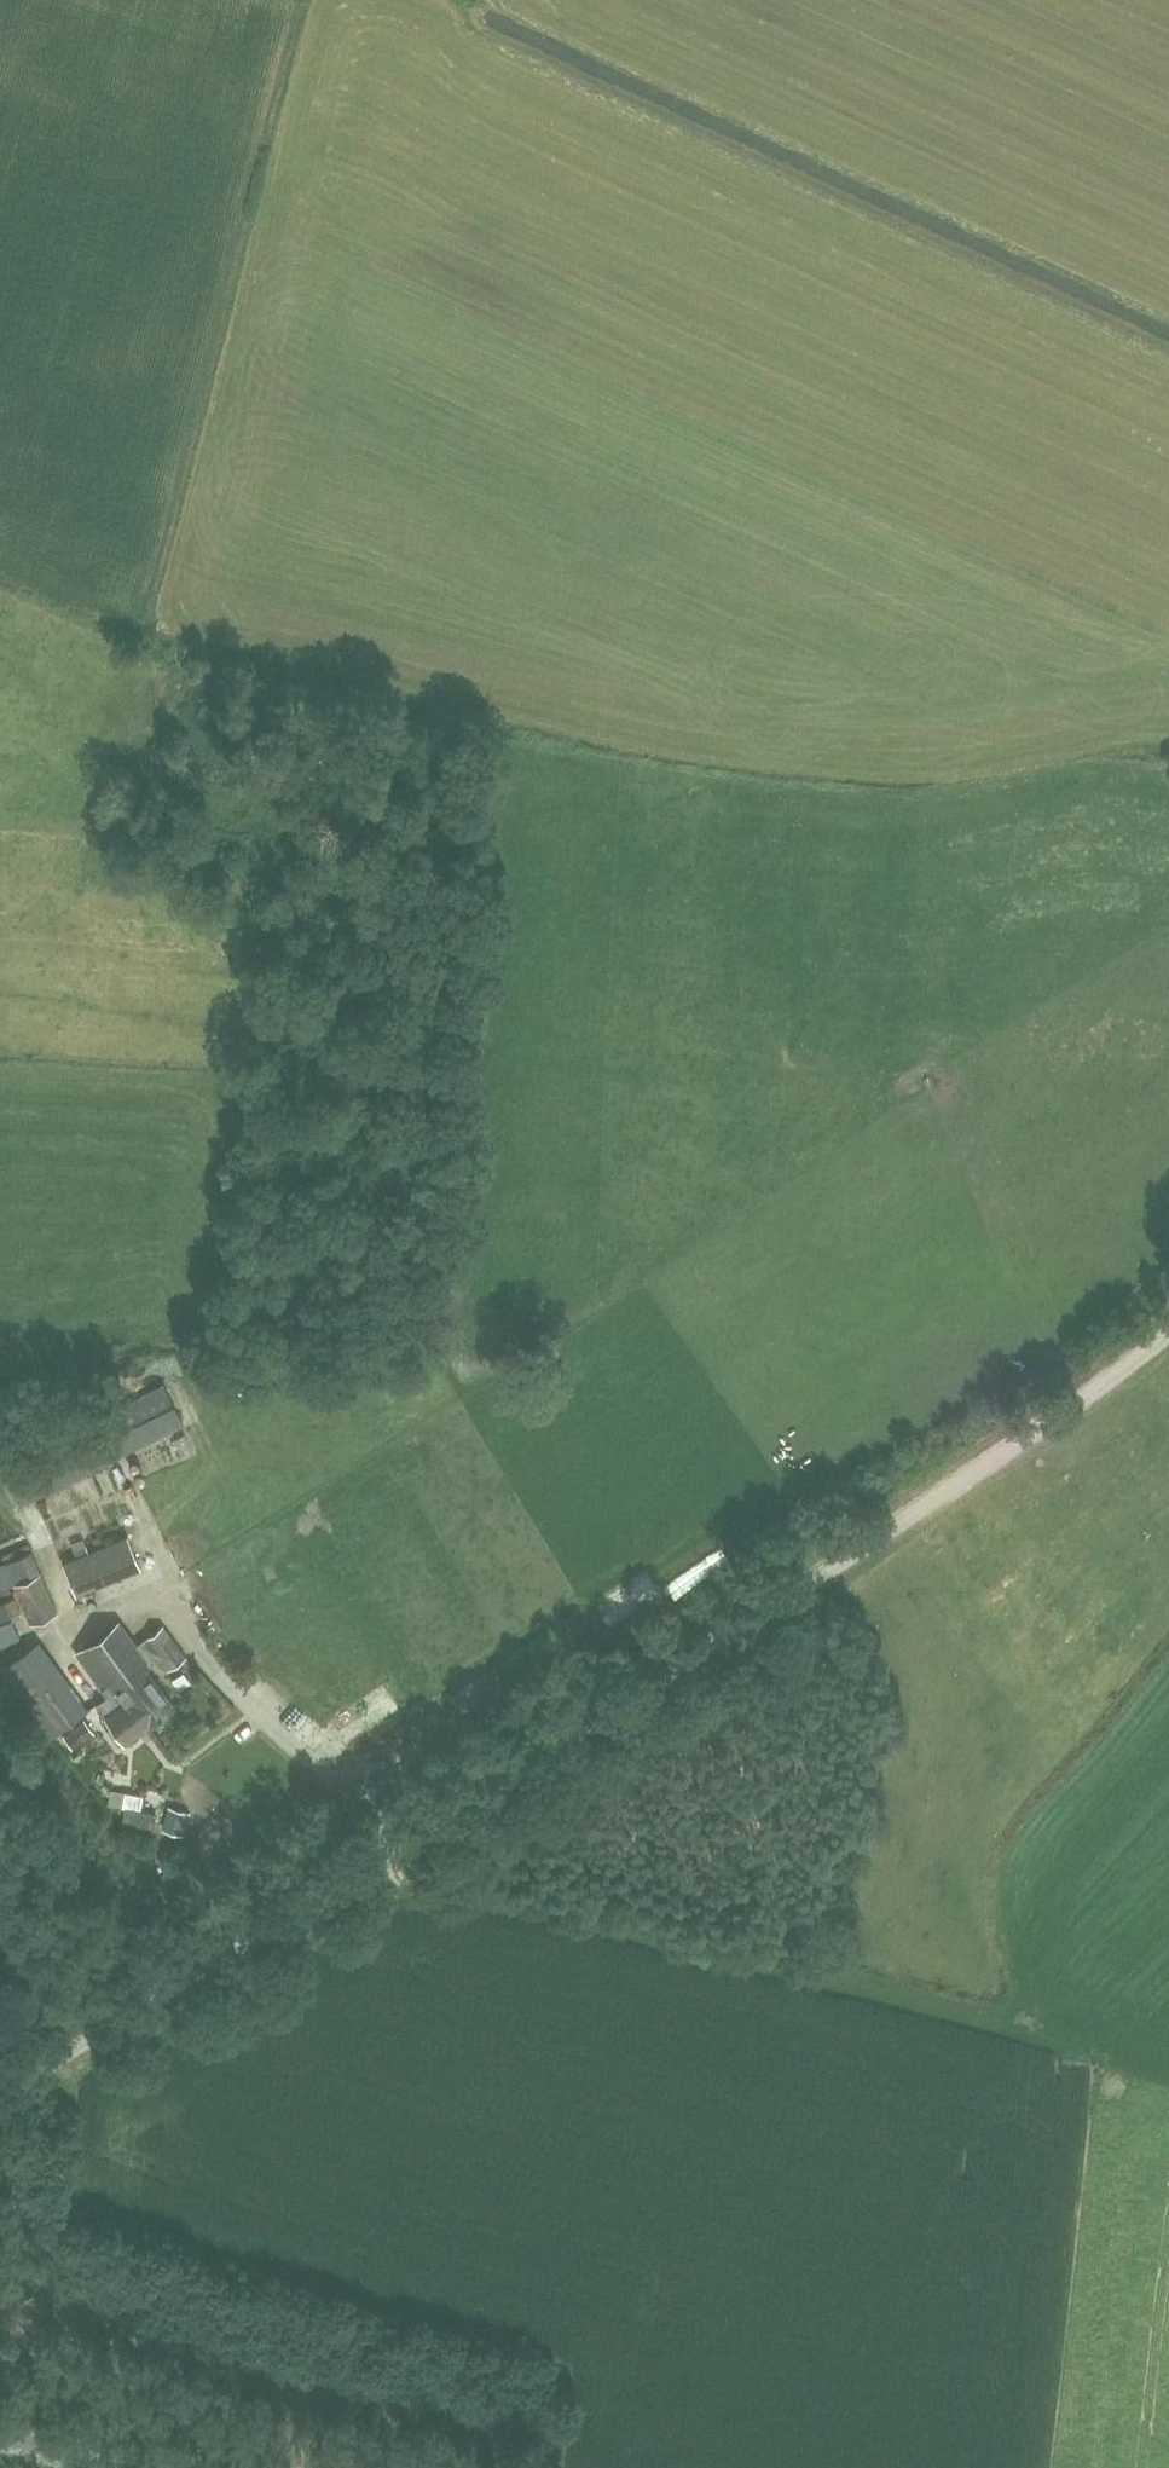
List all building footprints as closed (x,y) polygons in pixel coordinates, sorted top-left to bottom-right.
[(17,1503),(181,1423),(163,1385),(0,1465),(0,1469),(17,1503)] [(138,1567),(125,1536),(62,1563),(75,1594),(138,1567)] [(11,1585),(10,1586),(29,1625),(58,1612),(40,1571),(39,1571),(30,1547),(1,1561),(11,1585)] [(637,1595),(620,1600),(625,1614),(642,1608),(637,1595)] [(10,1620),(22,1615),(15,1597),(0,1603),(0,1644),(17,1638),(10,1620)] [(75,1650),(101,1686),(100,1687),(106,1694),(94,1702),(121,1740),(145,1723),(146,1723),(171,1705),(144,1667),(158,1657),(166,1668),(184,1656),(162,1624),(134,1644),(117,1620),(75,1650)] [(37,1639),(1,1666),(51,1734),(87,1708),(37,1639)]
